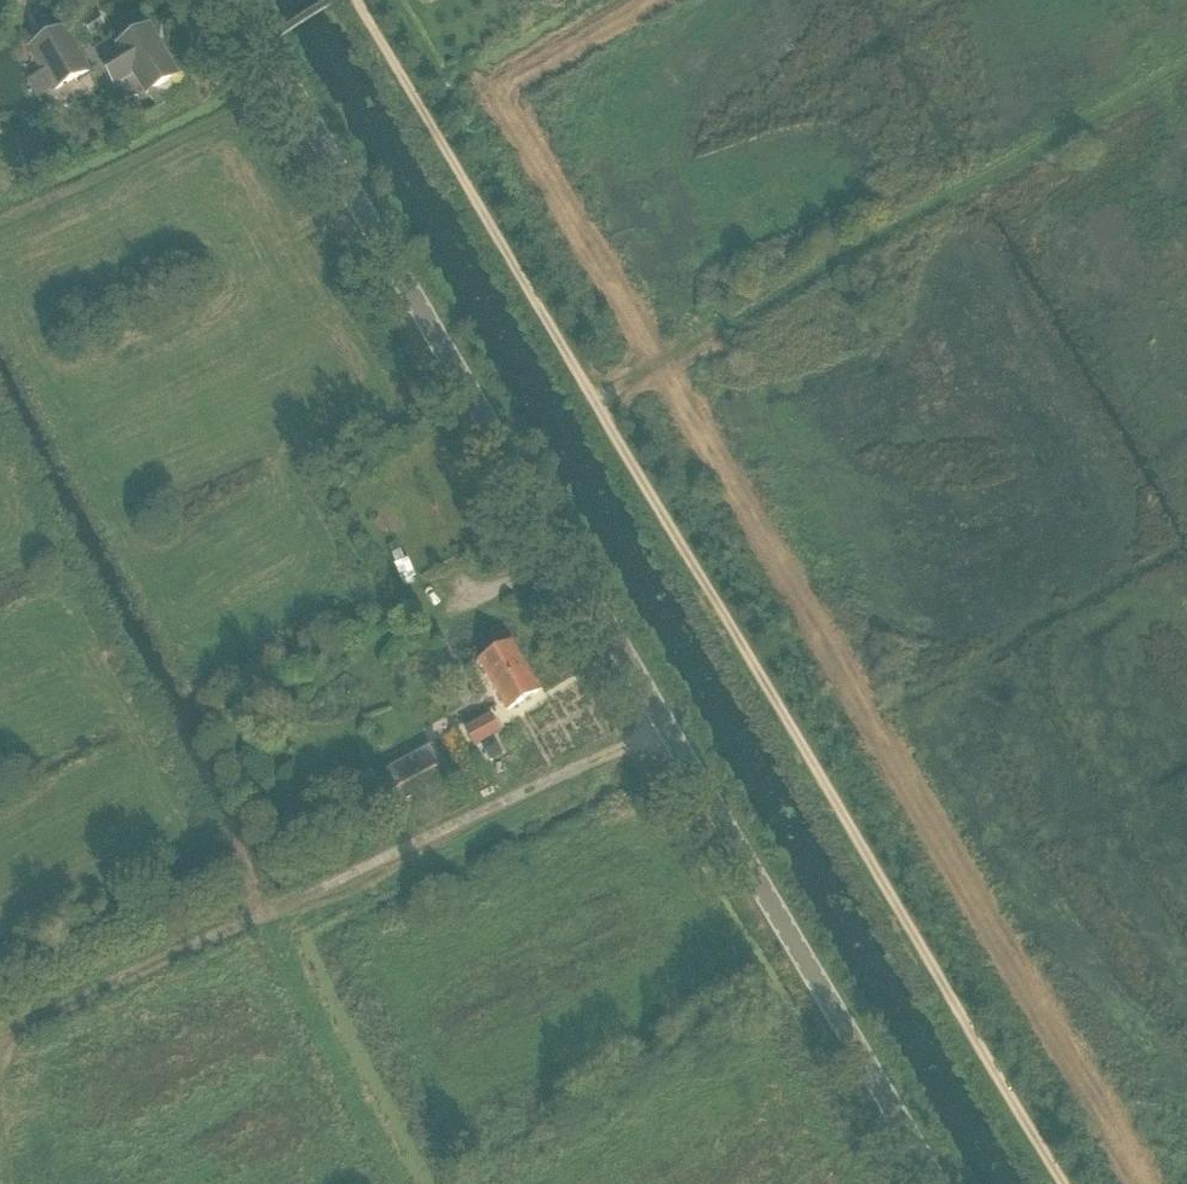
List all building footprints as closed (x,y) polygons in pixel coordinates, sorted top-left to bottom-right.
[(136,73),(147,92),(176,74),(149,28),(98,58),(115,85),(136,73)] [(29,50),(51,90),(89,68),(67,29),(29,50)] [(482,662),(509,708),(539,691),(511,645),(482,662)] [(487,709),(462,723),(470,738),(496,724),(487,709)] [(498,744),(485,751),(490,760),(503,753),(498,744)] [(431,746),(388,769),(398,787),(441,764),(431,746)] [(9,1120),(0,1099),(0,1124),(9,1120)]
